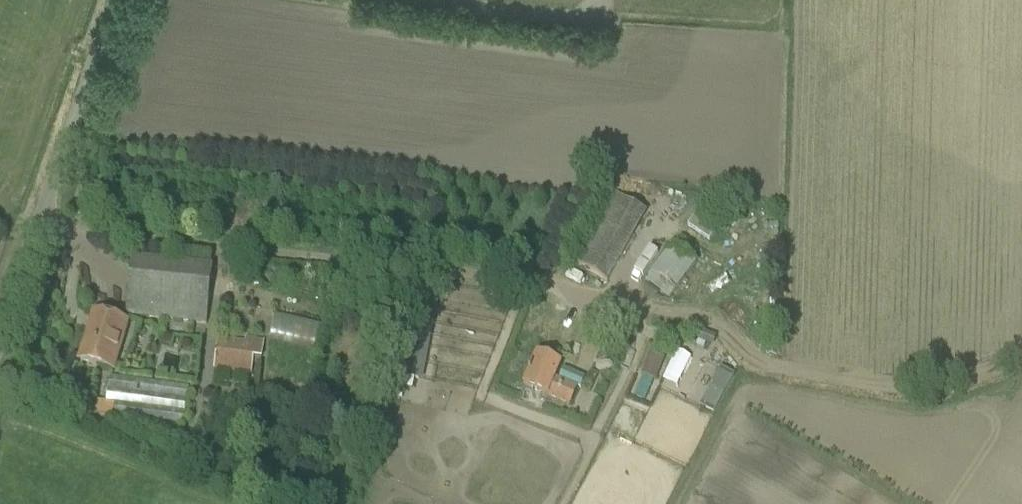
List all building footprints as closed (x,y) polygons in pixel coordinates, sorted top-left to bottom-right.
[(581,244),(571,262),(605,281),(606,281),(615,264),(633,233),(637,226),(645,213),(610,193),(581,244)] [(706,217),(702,226),(722,233),(725,224),(706,217)] [(656,264),(644,280),(668,298),(680,282),(694,263),(670,245),(664,254),(656,264)] [(212,268),(132,259),(128,299),(126,317),(206,326),(212,268)] [(647,285),(642,292),(653,300),(658,293),(647,285)] [(423,286),(405,378),(422,381),(440,289),(423,286)] [(79,362),(98,368),(112,372),(126,325),(93,315),(79,362)] [(278,340),(327,352),(332,329),(283,318),(278,340)] [(700,331),(696,340),(709,345),(712,335),(700,331)] [(216,340),(211,371),(249,375),(255,341),(243,340),(242,344),(216,340)] [(649,354),(640,375),(654,381),(663,360),(649,354)] [(536,356),(528,374),(523,386),(569,406),(576,389),(554,380),(560,366),(536,356)] [(719,374),(700,409),(713,416),(732,381),(719,374)] [(108,377),(104,403),(116,404),(114,417),(181,426),(186,388),(108,377)] [(97,402),(95,415),(114,417),(116,404),(104,403),(97,402)]
